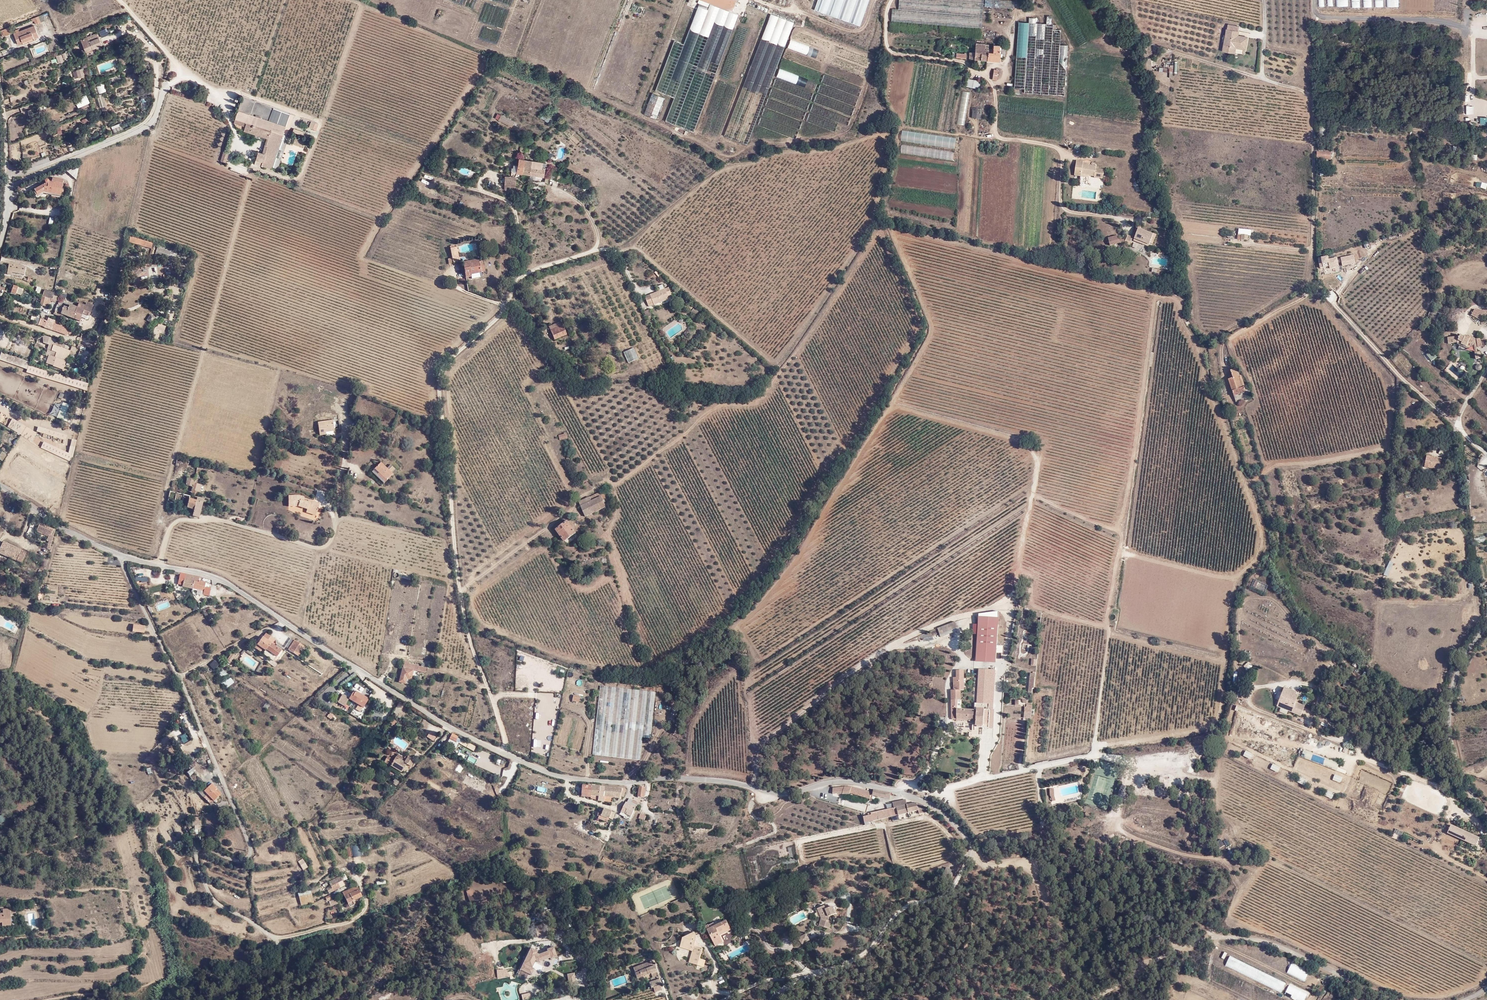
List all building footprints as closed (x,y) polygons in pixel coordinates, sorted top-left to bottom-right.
[(674,124),(719,7),(700,0),(698,0),(697,3),(699,4),(682,45),(674,41),(655,91),(673,98),(665,120),(674,124)] [(731,11),(735,0),(700,0),(719,7),(731,11)] [(814,10),(838,18),(844,0),(818,0),(814,10)] [(838,18),(859,26),(868,0),(844,0),(838,18)] [(731,13),(731,11),(719,7),(674,124),(692,132),(737,15),(731,13)] [(46,20),(44,14),(34,18),(36,24),(46,20)] [(746,144),(793,23),(770,14),(724,136),(746,144)] [(1037,18),(1028,18),(1028,23),(1018,22),(1013,86),(1024,87),(1024,93),(1064,96),(1067,47),(1060,46),(1061,30),(1056,30),(1057,25),(1036,23),(1037,18)] [(1228,23),(1223,51),(1234,53),(1235,47),(1245,49),(1247,37),(1237,36),(1238,26),(1228,23)] [(12,26),(3,29),(5,35),(12,33),(11,30),(12,29),(12,26)] [(38,37),(34,26),(20,31),(19,29),(16,30),(16,32),(15,33),(19,44),(24,43),(24,44),(35,40),(35,38),(38,37)] [(86,52),(93,49),(102,45),(97,34),(81,41),(86,52)] [(969,58),(986,60),(988,49),(984,49),(984,44),(975,43),(974,53),(969,52),(969,58)] [(1004,57),(1005,46),(992,45),(992,50),(988,49),(986,60),(999,61),(999,56),(1004,57)] [(978,88),(980,81),(966,79),(965,86),(978,88)] [(664,98),(652,93),(644,114),(656,118),(664,98)] [(252,99),(243,96),(238,110),(247,113),(252,99)] [(255,100),(252,99),(247,113),(251,114),(255,100)] [(275,107),(255,100),(251,114),(270,120),(272,115),(275,107)] [(242,129),(247,113),(238,110),(234,121),(238,127),(242,129)] [(251,114),(247,113),(242,129),(267,138),(269,138),(272,131),(283,135),(283,133),(286,126),(270,120),(251,114)] [(499,118),(512,125),(514,121),(501,114),(499,118)] [(272,115),(270,120),(286,126),(287,126),(289,120),(272,115)] [(511,127),(512,125),(499,118),(498,121),(511,127)] [(272,131),(269,138),(275,140),(274,142),(280,144),(283,135),(272,131)] [(289,135),(283,133),(283,135),(280,144),(272,168),(277,171),(289,135)] [(269,138),(267,138),(265,145),(272,147),(274,142),(275,140),(269,138)] [(264,161),(262,166),(271,169),(272,168),(280,144),(274,142),(272,147),(265,145),(262,153),(267,155),(265,162),(264,161)] [(567,167),(571,163),(554,149),(550,154),(560,162),(559,164),(563,167),(564,165),(567,167)] [(258,151),(255,164),(262,166),(264,161),(265,162),(267,155),(262,153),(258,151)] [(528,174),(528,160),(520,159),(519,164),(512,163),(511,174),(511,176),(506,176),(505,186),(507,186),(515,187),(515,176),(517,172),(528,174)] [(533,161),(531,174),(538,175),(544,177),(545,163),(533,161)] [(1082,175),(1087,176),(1093,177),(1093,178),(1101,179),(1102,171),(1095,170),(1095,167),(1082,165),(1083,162),(1077,161),(1074,176),(1081,177),(1082,175)] [(76,179),(79,163),(65,169),(76,179)] [(559,181),(561,174),(551,171),(549,178),(559,181)] [(568,184),(570,177),(561,174),(559,181),(568,184)] [(45,181),(43,182),(44,185),(42,186),(34,190),(36,195),(43,192),(61,195),(62,191),(62,187),(63,180),(53,178),(52,182),(49,182),(48,180),(47,179),(46,180),(45,181)] [(1140,227),(1137,226),(1135,231),(1137,232),(1133,240),(1148,246),(1149,244),(1151,246),(1156,235),(1153,233),(1153,234),(1140,229),(1140,227)] [(1132,237),(1127,235),(1125,239),(1118,239),(1117,235),(1107,237),(1109,245),(1117,243),(1124,243),(1129,245),(1132,237)] [(155,254),(172,260),(174,253),(157,247),(155,254)] [(1328,262),(1326,257),(1317,259),(1320,271),(1322,271),(1321,268),(1330,266),(1330,262),(1328,262)] [(471,274),(481,272),(485,271),(483,261),(479,262),(469,264),(468,261),(463,262),(466,277),(471,276),(471,274)] [(24,274),(26,267),(9,264),(7,274),(12,275),(13,273),(24,274)] [(19,287),(14,285),(11,293),(16,295),(19,287)] [(645,297),(648,305),(653,303),(654,305),(669,300),(668,296),(666,292),(670,291),(669,288),(645,297)] [(42,296),(51,299),(53,292),(44,290),(42,296)] [(50,302),(51,299),(42,296),(40,305),(49,308),(50,302)] [(82,313),(88,316),(93,305),(86,302),(85,305),(79,303),(79,304),(77,308),(74,318),(80,321),(82,313)] [(64,315),(74,318),(77,308),(70,305),(69,309),(57,305),(54,315),(56,316),(58,312),(64,315)] [(1474,310),(1471,315),(1482,321),(1485,311),(1474,310)] [(56,321),(61,323),(64,315),(58,312),(56,316),(58,317),(56,321)] [(73,336),(74,332),(70,331),(71,327),(61,323),(56,321),(48,318),(47,321),(45,321),(40,319),(38,326),(70,337),(73,336)] [(566,335),(563,328),(552,333),(554,340),(566,335)] [(50,345),(53,346),(55,340),(51,337),(44,335),(42,337),(43,342),(50,345)] [(1468,340),(1469,338),(1469,337),(1465,335),(1464,337),(1460,335),(1458,338),(1455,337),(1447,338),(1448,344),(1455,343),(1460,345),(1465,347),(1469,349),(1470,345),(1472,346),(1474,342),(1468,340)] [(1475,341),(1469,338),(1468,340),(1474,342),(1472,346),(1474,353),(1477,353),(1475,341)] [(46,363),(63,369),(67,356),(69,356),(70,352),(53,346),(50,345),(46,357),(48,357),(46,363)] [(1436,354),(1431,348),(1425,353),(1430,360),(1436,355),(1436,354)] [(81,358),(88,361),(91,354),(84,351),(81,358)] [(0,355),(0,360),(27,370),(29,365),(30,362),(1,352),(0,355)] [(26,372),(44,378),(47,370),(29,365),(27,370),(26,372)] [(1233,376),(1228,378),(1234,395),(1246,391),(1247,392),(1250,391),(1247,382),(1244,383),(1245,385),(1241,387),(1237,375),(1233,376)] [(69,418),(78,397),(74,395),(73,399),(71,398),(69,403),(71,404),(70,405),(68,405),(66,404),(60,419),(67,422),(69,418)] [(57,418),(60,419),(66,404),(63,403),(57,418)] [(35,433),(12,419),(7,427),(31,441),(35,433)] [(334,430),(333,421),(318,422),(320,435),(325,435),(325,431),(334,430)] [(65,440),(67,436),(38,427),(37,431),(65,440)] [(1441,458),(1427,455),(1425,466),(1439,470),(1441,458)] [(396,471),(390,465),(387,468),(380,462),(372,472),(384,483),(396,471)] [(194,483),(201,485),(203,476),(200,475),(200,473),(196,471),(194,480),(195,480),(194,483)] [(182,494),(190,497),(191,493),(194,483),(195,480),(194,480),(187,477),(182,494)] [(166,508),(173,510),(174,504),(176,493),(178,483),(173,481),(166,508)] [(194,483),(191,493),(198,495),(199,492),(201,492),(202,485),(201,485),(194,483)] [(591,501),(605,495),(604,492),(590,498),(591,501)] [(180,505),(194,509),(196,501),(189,499),(190,497),(182,494),(180,494),(180,505)] [(610,505),(605,495),(591,501),(590,498),(580,502),(586,516),(610,505)] [(316,515),(320,503),(314,502),(303,499),(304,497),(299,496),(289,496),(289,506),(298,506),(307,509),(306,513),(316,515)] [(194,509),(192,516),(198,518),(202,503),(201,502),(196,501),(194,509)] [(556,530),(568,521),(565,518),(554,527),(556,530)] [(576,533),(568,521),(556,530),(565,541),(576,533)] [(51,547),(56,531),(53,530),(53,529),(40,523),(36,531),(42,534),(44,531),(50,535),(50,537),(48,537),(47,539),(50,540),(47,545),(51,547)] [(7,544),(3,554),(9,557),(13,547),(7,544)] [(21,565),(26,553),(13,547),(9,557),(16,560),(15,563),(21,565)] [(411,580),(412,574),(400,571),(399,577),(411,580)] [(199,581),(199,577),(185,574),(183,586),(191,588),(193,580),(199,581)] [(205,583),(199,581),(193,580),(191,588),(203,591),(205,583)] [(945,625),(949,634),(958,630),(955,622),(945,625)] [(937,628),(940,637),(949,634),(945,625),(937,628)] [(262,648),(265,650),(270,645),(272,645),(274,642),(275,639),(265,633),(257,644),(262,648)] [(305,647),(295,640),(289,650),(299,657),(305,647)] [(274,660),(281,650),(275,646),(274,642),(272,645),(270,645),(265,650),(263,653),(274,660)] [(227,661),(232,665),(238,657),(236,655),(237,654),(234,652),(233,654),(231,653),(227,661)] [(409,685),(413,670),(416,671),(418,666),(409,663),(409,662),(404,661),(398,682),(406,684),(409,685)] [(988,713),(991,713),(992,700),(989,700),(991,675),(979,674),(978,674),(976,702),(975,702),(975,707),(976,708),(977,710),(956,708),(956,706),(959,706),(960,700),(957,699),(957,688),(958,686),(952,685),(953,700),(951,700),(952,718),(956,719),(960,719),(977,720),(976,725),(983,726),(984,712),(988,713)] [(952,685),(958,686),(959,681),(962,681),(962,674),(956,674),(955,681),(952,685)] [(1278,706),(1302,715),(1305,704),(1296,701),(1299,693),(1297,692),(1298,690),(1285,685),(1278,706)] [(651,738),(656,692),(601,686),(593,754),(640,760),(643,737),(651,738)] [(353,693),(349,699),(358,705),(355,709),(361,712),(369,700),(356,692),(355,694),(353,693)] [(344,706),(349,699),(342,695),(337,702),(344,706)] [(1026,703),(1015,702),(1015,704),(1024,705),(1024,707),(1024,718),(1030,718),(1031,706),(1026,705),(1026,703)] [(495,797),(500,788),(437,748),(431,758),(495,797)] [(408,757),(406,760),(405,762),(396,757),(391,766),(401,772),(407,764),(411,766),(414,761),(408,757)] [(222,793),(213,783),(205,790),(202,788),(199,792),(211,804),(222,793)] [(614,794),(615,788),(582,785),(581,794),(587,794),(588,796),(591,797),(591,794),(598,795),(598,800),(603,800),(604,796),(612,797),(613,794),(614,794)] [(871,791),(851,786),(850,791),(870,796),(870,794),(871,791)] [(625,789),(615,788),(614,794),(613,794),(612,797),(620,797),(620,796),(624,796),(625,789)] [(872,788),(871,791),(870,794),(889,799),(890,793),(872,788)] [(635,808),(635,802),(628,798),(626,803),(635,808)] [(919,814),(925,812),(923,805),(919,803),(914,803),(913,802),(907,804),(906,799),(893,803),(894,808),(871,814),(871,815),(864,816),(865,823),(918,810),(919,814)] [(631,816),(635,808),(626,803),(621,811),(622,812),(631,816)] [(611,811),(604,808),(601,815),(599,814),(597,817),(607,821),(609,818),(612,819),(614,813),(611,812),(611,811)] [(1480,838),(1450,825),(1447,834),(1476,847),(1480,838)] [(941,878),(949,882),(954,872),(946,868),(941,878)] [(344,884),(343,881),(340,876),(329,882),(331,886),(327,889),(329,893),(344,884)] [(356,886),(343,893),(350,906),(354,904),(353,900),(362,896),(356,886)] [(311,893),(310,887),(297,891),(298,896),(311,893)] [(311,893),(298,896),(300,906),(313,903),(311,893)] [(818,908),(822,916),(822,918),(819,926),(830,929),(833,921),(829,920),(830,916),(836,914),(834,907),(830,908),(827,909),(826,906),(818,908)] [(2,926),(12,925),(11,913),(16,912),(15,908),(3,909),(3,913),(0,914),(0,922),(2,922),(2,926)] [(722,942),(719,935),(730,929),(729,927),(725,920),(714,925),(713,922),(705,926),(714,945),(722,942)] [(693,948),(692,951),(689,962),(703,966),(705,960),(699,958),(702,948),(701,947),(699,947),(695,942),(695,938),(696,937),(694,932),(683,937),(684,938),(683,944),(693,948)] [(807,933),(805,934),(806,938),(800,940),(802,943),(810,940),(807,933)] [(679,947),(692,951),(693,948),(683,944),(684,938),(683,937),(679,947)] [(637,978),(651,973),(656,971),(655,966),(651,967),(649,962),(633,968),(637,978)] [(648,982),(651,988),(662,984),(659,978),(648,982)]
